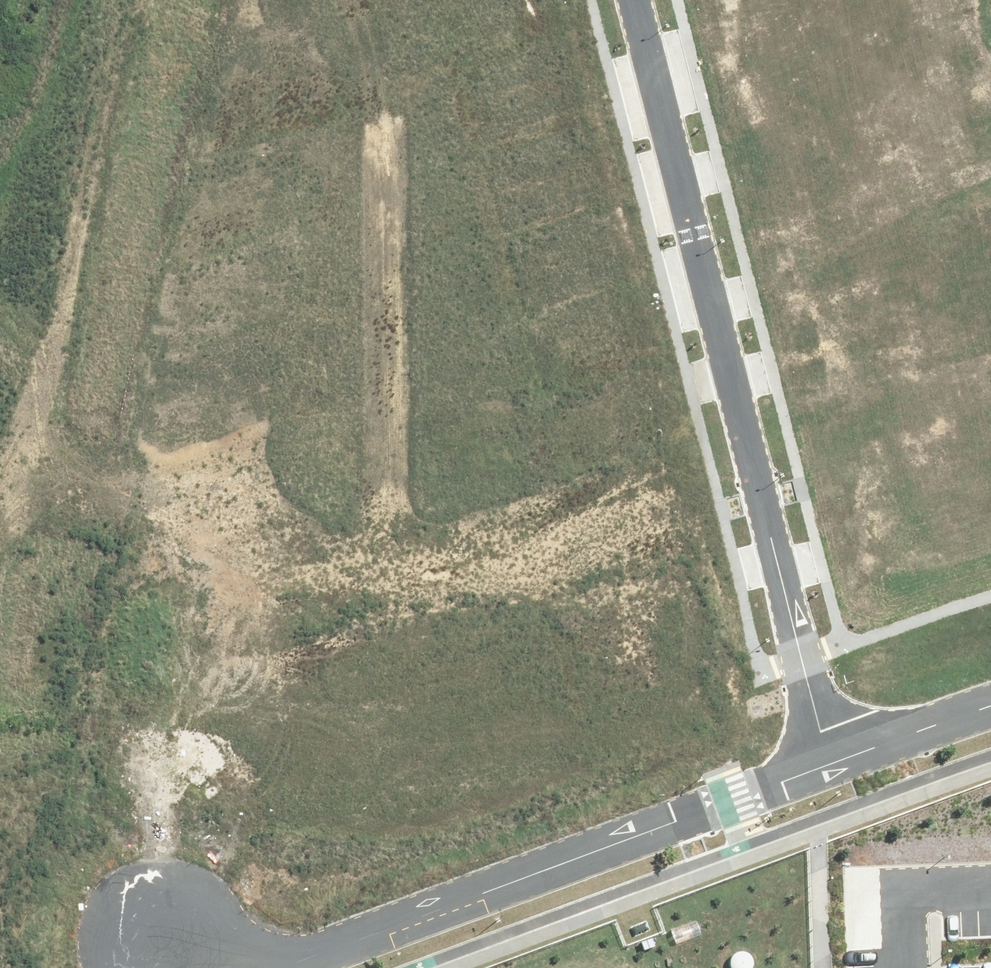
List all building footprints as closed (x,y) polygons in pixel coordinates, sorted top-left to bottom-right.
[(697,919),(670,929),(676,944),(702,935),(697,919)] [(646,922),(633,928),(635,934),(649,929),(646,922)] [(755,967),(755,963),(754,959),(752,955),(749,953),(745,951),(741,951),(738,952),(734,954),(732,958),(731,961),(731,965),(732,967),(754,967),(755,967)]
